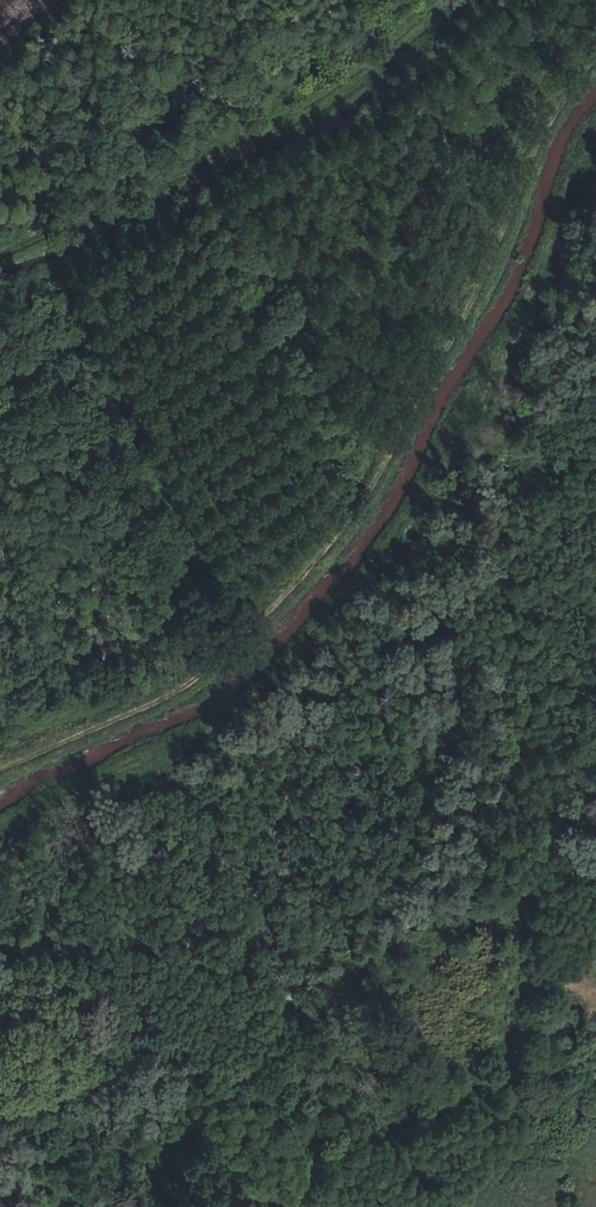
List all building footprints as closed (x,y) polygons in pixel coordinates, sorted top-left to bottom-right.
[(589,1040),(595,1036),(595,1031),(595,1029),(586,1033),(589,1040)]
